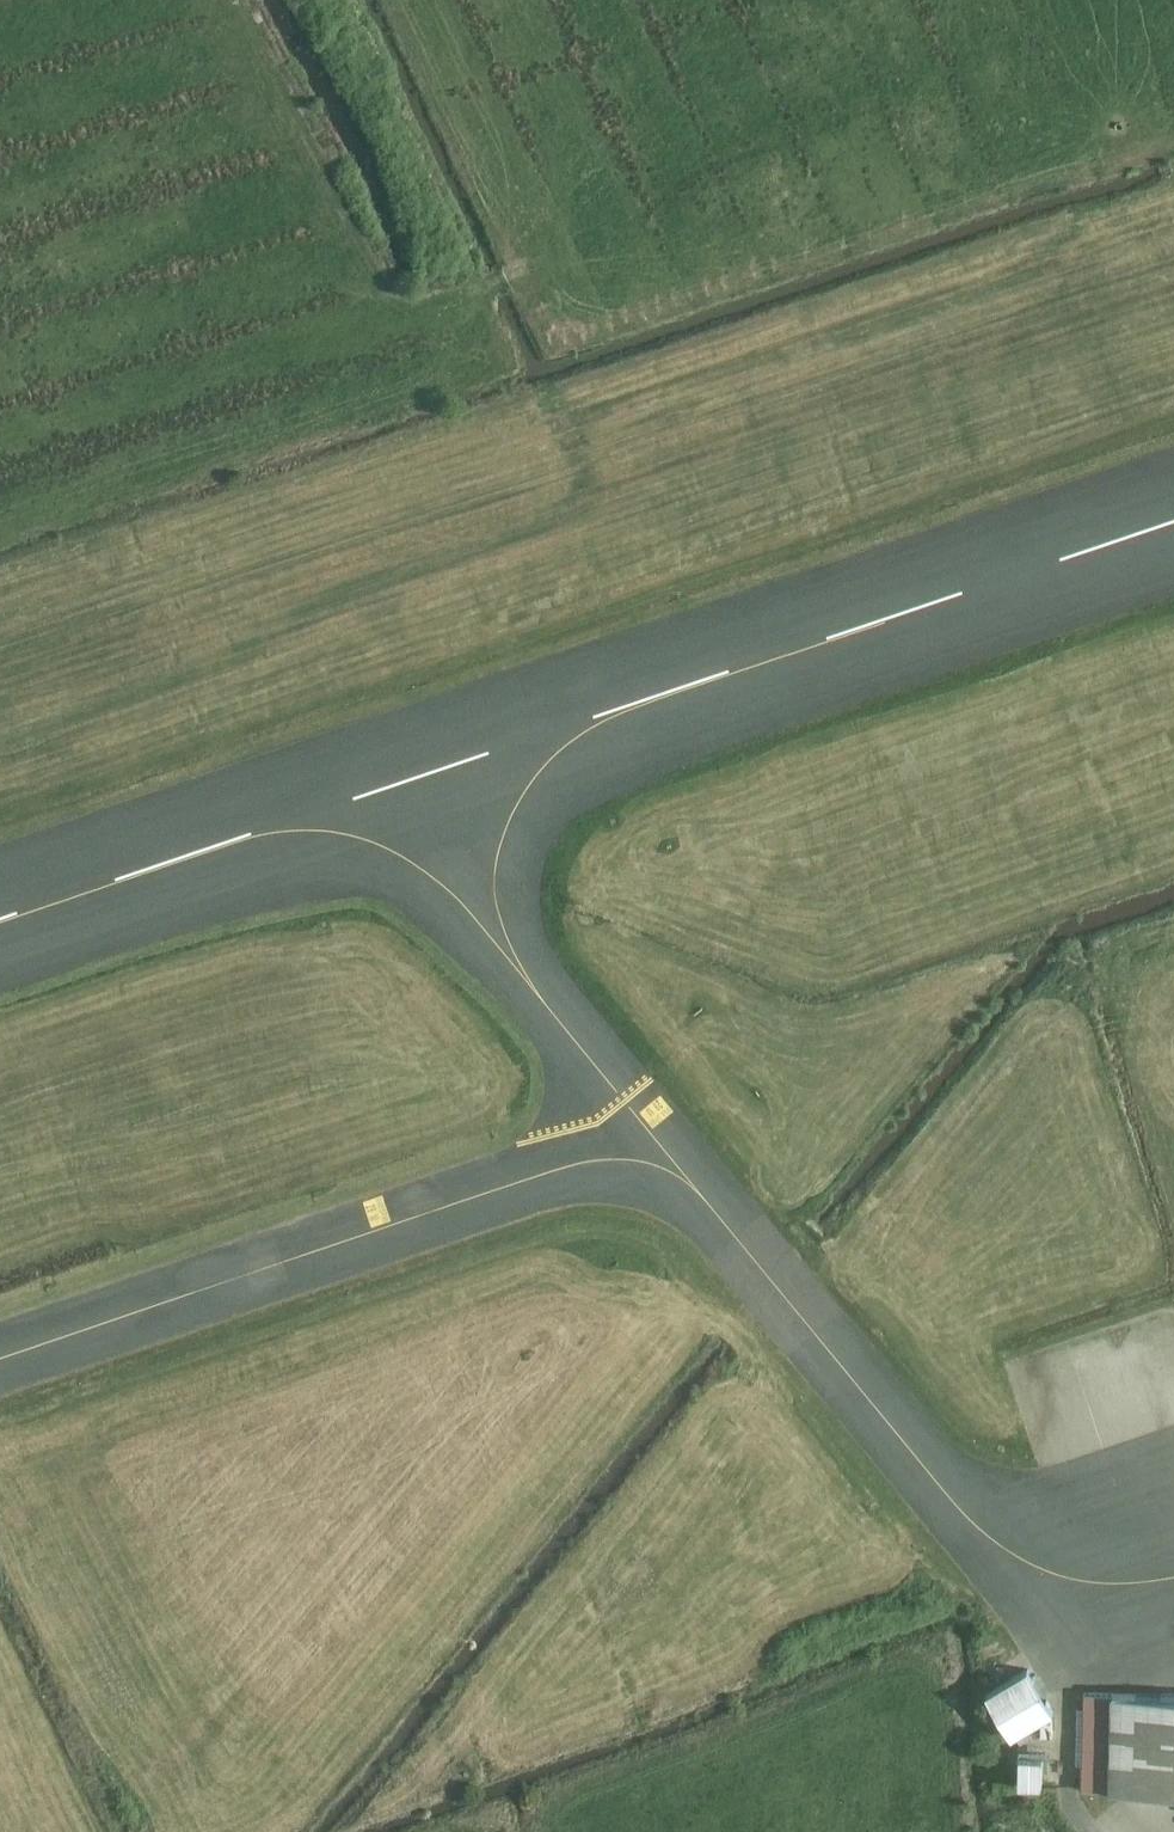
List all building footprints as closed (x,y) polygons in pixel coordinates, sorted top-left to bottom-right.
[(1056,1708),(1029,1670),(989,1698),(1016,1736),(1056,1708)] [(1084,1695),(1082,1792),(1173,1794),(1173,1697),(1084,1695)]
